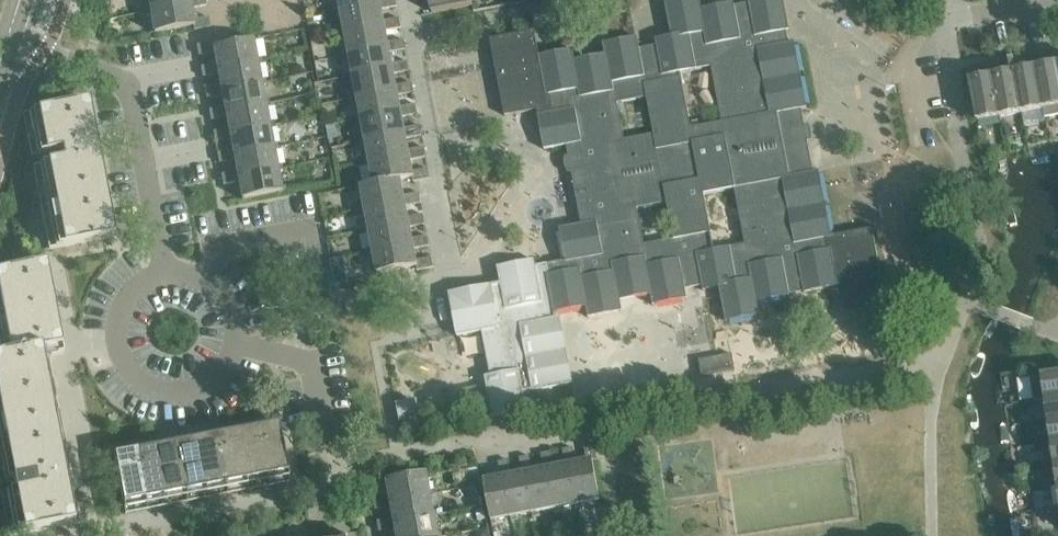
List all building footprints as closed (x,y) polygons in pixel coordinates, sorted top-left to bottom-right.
[(150,11),(190,3),(191,8),(207,5),(205,0),(148,0),(150,11)] [(342,11),(382,4),(383,10),(398,7),(396,0),(339,0),(342,11)] [(432,13),(473,6),(472,0),(430,0),(432,13)] [(603,44),(606,56),(575,62),(573,50),(540,56),(535,31),(491,40),(505,116),(538,110),(539,116),(538,116),(545,150),(567,146),(582,225),(560,229),(566,261),(536,267),(535,261),(498,268),(501,284),(449,294),(457,337),(483,332),(487,356),(492,355),(496,375),(486,377),(491,405),(493,417),(527,411),(524,394),(573,384),(560,318),(557,318),(556,312),(586,306),(589,318),(623,312),(620,300),(651,294),(653,306),(687,299),(685,288),(702,284),(703,291),(719,288),(726,322),(760,315),(758,302),(790,296),(789,293),(804,290),(804,293),(838,287),(843,314),(881,306),(887,305),(872,229),(832,237),(819,171),(815,172),(808,140),(806,140),(803,128),(806,128),(803,109),(807,108),(795,42),(789,43),(787,31),(790,31),(784,0),(751,0),(749,0),(749,3),(735,6),(734,3),(702,9),(700,0),(678,0),(665,2),(672,36),(656,40),(657,46),(640,49),(638,38),(603,44)] [(190,3),(150,11),(155,33),(194,26),(194,30),(211,27),(209,17),(194,20),(191,8),(190,3)] [(342,11),(346,33),(386,25),(387,31),(402,28),(400,18),(385,21),(383,10),(382,4),(342,11)] [(346,33),(350,54),(390,47),(391,53),(406,50),(404,40),(389,43),(387,31),(386,25),(346,33)] [(214,53),(216,64),(217,69),(257,61),(253,39),(214,47),(213,42),(197,45),(199,55),(214,53)] [(350,54),(354,76),(394,68),(395,74),(410,71),(408,61),(393,64),(391,53),(390,47),(350,54)] [(1040,67),(1036,68),(1043,109),(1045,118),(1057,116),(1057,68),(1057,64),(1057,50),(1049,52),(1052,65),(1040,67)] [(1030,69),(1018,72),(1014,72),(1022,113),(1043,109),(1036,68),(1040,67),(1037,54),(1028,56),(1030,69)] [(1009,73),(997,76),(993,76),(1000,117),(1022,113),(1014,72),(1018,72),(1016,58),(1006,60),(1009,73)] [(218,74),(220,86),(221,91),(261,83),(257,61),(217,69),(216,64),(201,67),(203,77),(218,74)] [(993,76),(997,76),(994,62),(985,64),(987,77),(969,81),(977,121),(1000,117),(993,76)] [(354,76),(358,97),(398,90),(399,96),(414,93),(412,83),(397,86),(395,74),(394,68),(354,76)] [(222,96),(224,107),(225,112),(265,105),(261,83),(221,91),(220,86),(205,88),(207,98),(222,96)] [(358,97),(362,119),(402,111),(403,117),(418,114),(416,104),(401,107),(399,96),(398,90),(358,97)] [(100,155),(97,143),(97,142),(91,143),(83,105),(89,103),(89,101),(24,114),(24,116),(29,115),(37,153),(32,154),(32,156),(62,151),(63,160),(34,166),(34,168),(43,166),(47,184),(43,185),(51,228),(55,227),(58,245),(49,247),(50,249),(115,237),(115,234),(108,235),(93,157),(100,155)] [(226,117),(228,129),(229,134),(269,126),(265,105),(225,112),(224,107),(209,110),(211,120),(226,117)] [(362,119),(366,141),(406,133),(407,139),(422,136),(420,126),(405,129),(403,117),(402,111),(362,119)] [(230,139),(233,150),(234,156),(274,148),(269,126),(229,134),(228,129),(213,132),(215,141),(230,139)] [(366,141),(370,162),(410,154),(411,160),(426,157),(424,147),(409,150),(407,139),(406,133),(366,141)] [(234,160),(237,172),(238,177),(278,170),(274,148),(234,156),(233,150),(217,153),(219,163),(234,160)] [(370,162),(374,184),(402,179),(402,180),(413,178),(414,182),(430,179),(429,169),(414,172),(411,160),(410,154),(370,162)] [(238,177),(237,172),(222,175),(223,184),(239,182),(242,199),(282,191),(278,170),(238,177)] [(361,186),(366,208),(406,201),(407,206),(422,203),(420,193),(405,196),(402,180),(402,179),(374,184),(361,186)] [(366,208),(370,230),(410,222),(411,228),(426,225),(424,215),(409,218),(407,206),(406,201),(366,208)] [(370,230),(374,252),(414,244),(415,249),(430,246),(428,236),(413,239),(411,228),(410,222),(370,230)] [(414,244),(374,252),(378,274),(417,266),(418,271),(434,268),(432,258),(417,261),(415,249),(414,244)] [(71,469),(48,349),(56,347),(40,266),(47,265),(46,263),(0,272),(0,344),(2,355),(0,356),(0,478),(11,534),(5,535),(10,535),(81,522),(71,469)] [(699,360),(702,377),(735,371),(732,354),(699,360)] [(1045,398),(1057,396),(1057,374),(1042,376),(1045,398)] [(1048,420),(1057,419),(1057,396),(1045,398),(1048,420)] [(396,407),(398,422),(417,418),(414,404),(396,407)] [(1051,442),(1057,441),(1057,419),(1048,420),(1051,442)] [(278,424),(258,427),(268,481),(286,477),(287,482),(290,482),(278,424)] [(258,427),(237,431),(247,484),(268,481),(258,427)] [(237,431),(217,435),(227,488),(247,484),(237,431)] [(217,435),(196,439),(206,492),(227,488),(217,435)] [(304,439),(308,456),(320,453),(317,436),(304,439)] [(196,439),(176,443),(186,496),(206,492),(196,439)] [(176,443),(155,447),(165,500),(186,496),(176,443)] [(587,461),(576,463),(571,464),(579,504),(601,500),(593,461),(598,460),(595,444),(585,446),(587,461)] [(155,447),(135,451),(145,504),(165,500),(155,447)] [(566,465),(555,467),(550,468),(557,508),(579,504),(571,464),(576,463),(573,448),(563,450),(566,465)] [(145,504),(135,451),(114,455),(125,513),(128,513),(127,507),(145,504)] [(545,469),(533,471),(528,472),(535,512),(557,508),(550,468),(555,467),(552,452),(542,454),(545,469)] [(523,473),(512,475),(506,476),(514,517),(535,512),(528,472),(533,471),(530,456),(520,458),(523,473)] [(506,476),(512,475),(509,460),(498,462),(502,477),(484,481),(492,521),(514,517),(506,476)] [(385,485),(387,497),(388,501),(428,494),(424,472),(385,480),(385,475),(368,478),(370,488),(385,485)] [(389,507),(392,518),(393,523),(433,516),(428,494),(388,501),(387,497),(372,500),(374,510),(389,507)] [(395,535),(436,535),(433,516),(393,523),(392,518),(377,521),(378,531),(394,528),(395,535)]
